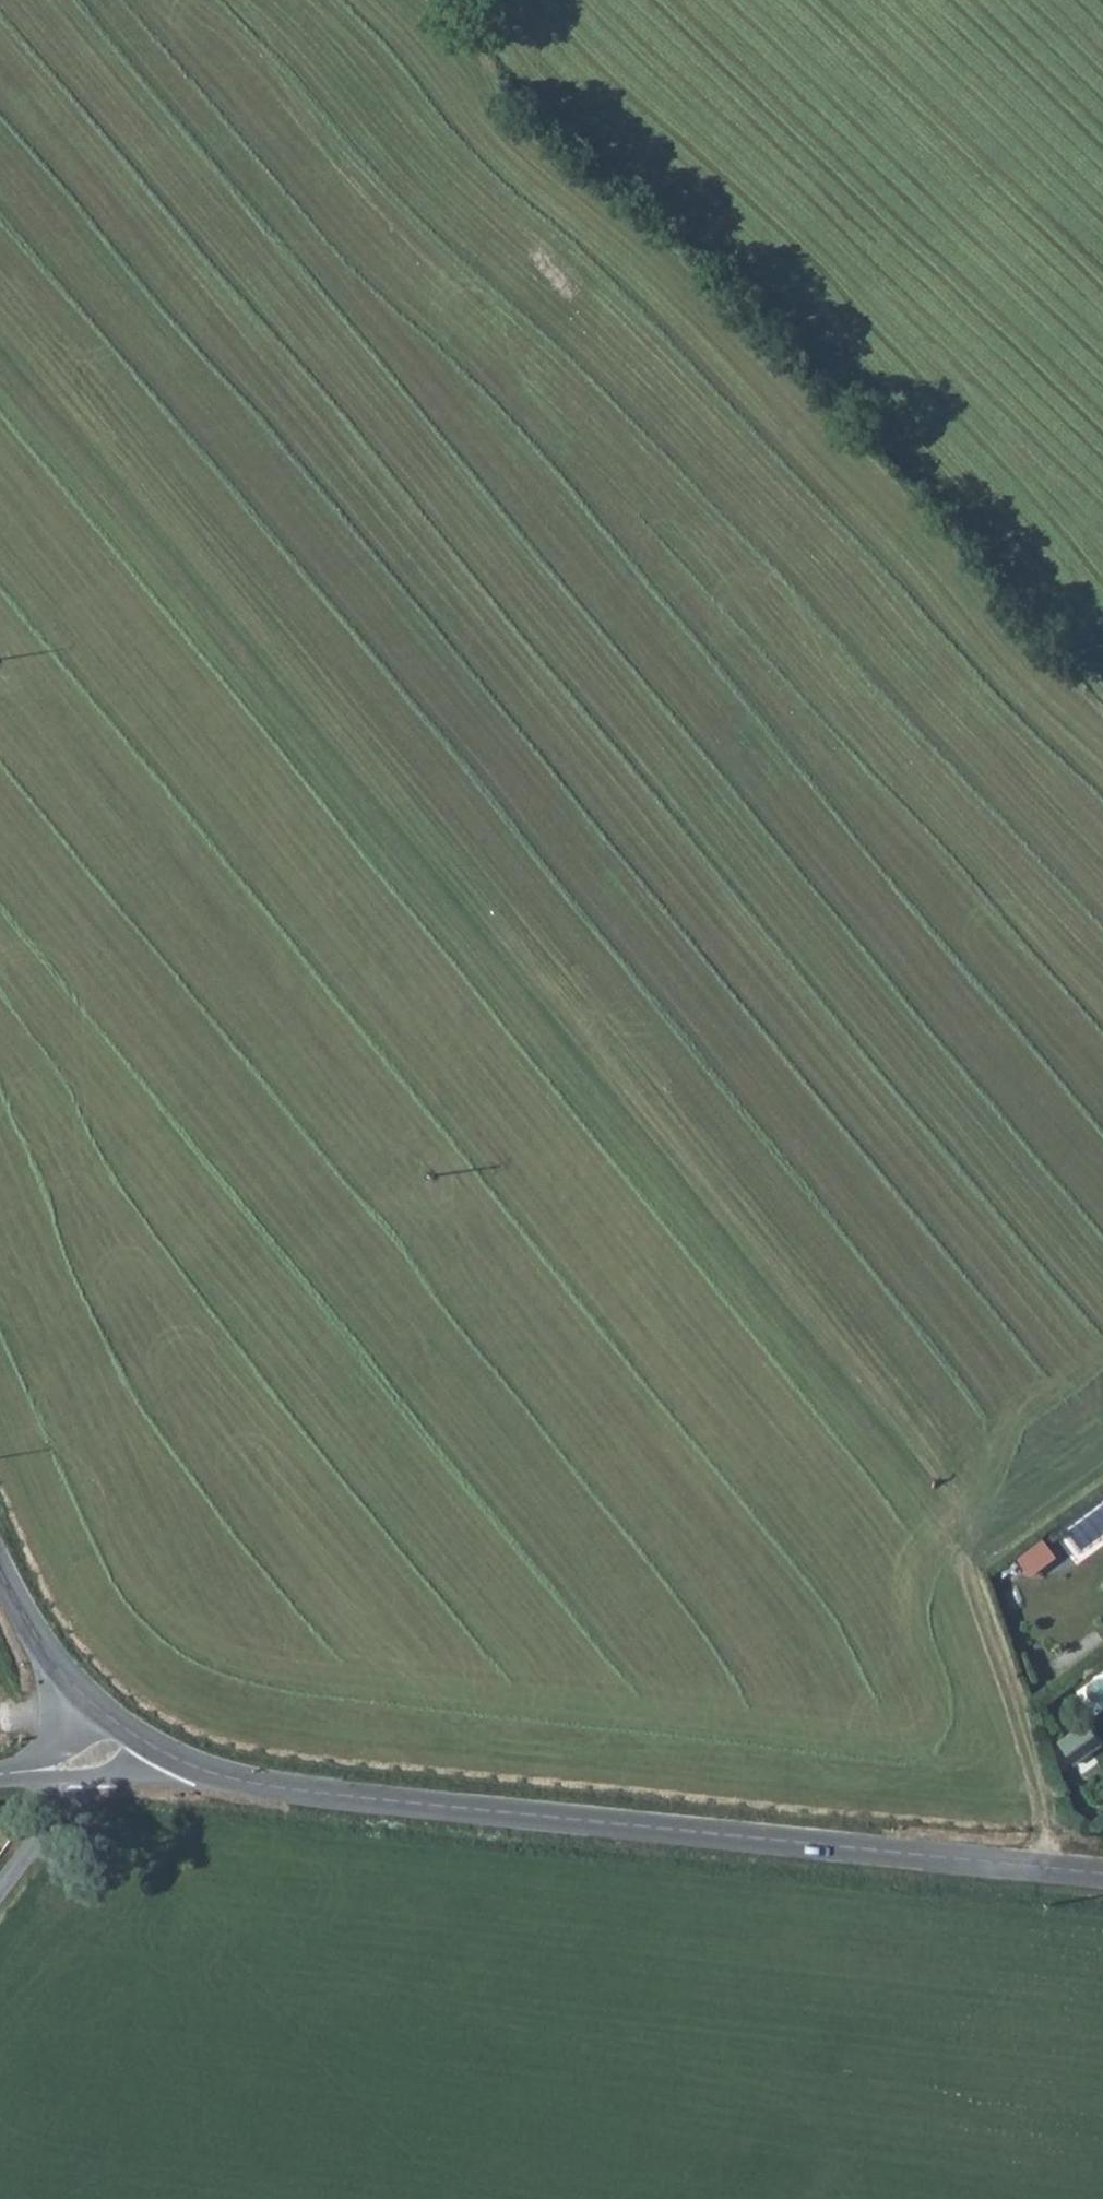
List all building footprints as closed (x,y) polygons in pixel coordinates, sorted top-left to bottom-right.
[(1044,1537),(1016,1554),(1028,1573),(1056,1555),(1044,1537)] [(1102,1745),(1102,1742),(1089,1719),(1058,1738),(1074,1763),(1102,1745)]
